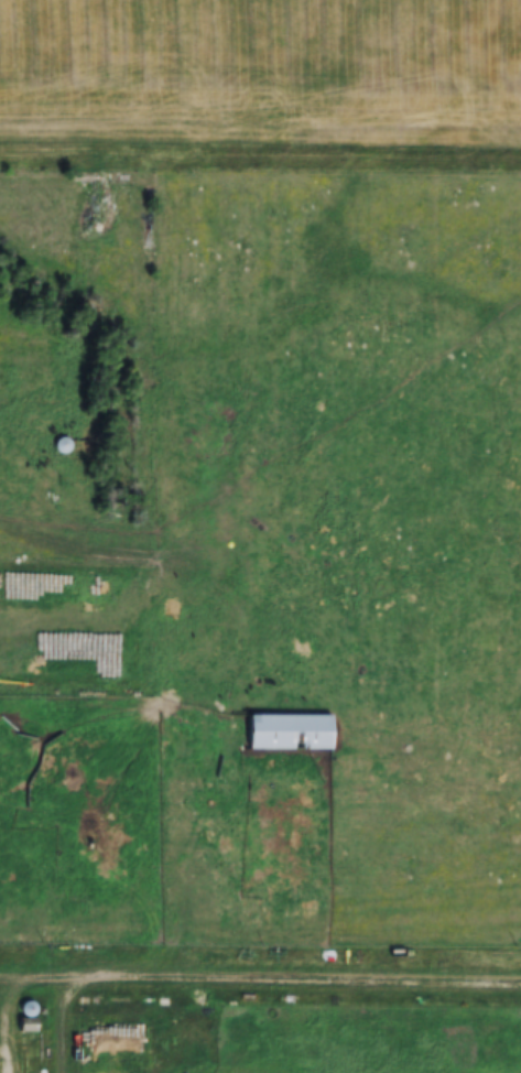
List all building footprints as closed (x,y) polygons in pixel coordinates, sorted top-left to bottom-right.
[(24,1003),(20,1014),(33,1018),(37,1007),(24,1003)]
